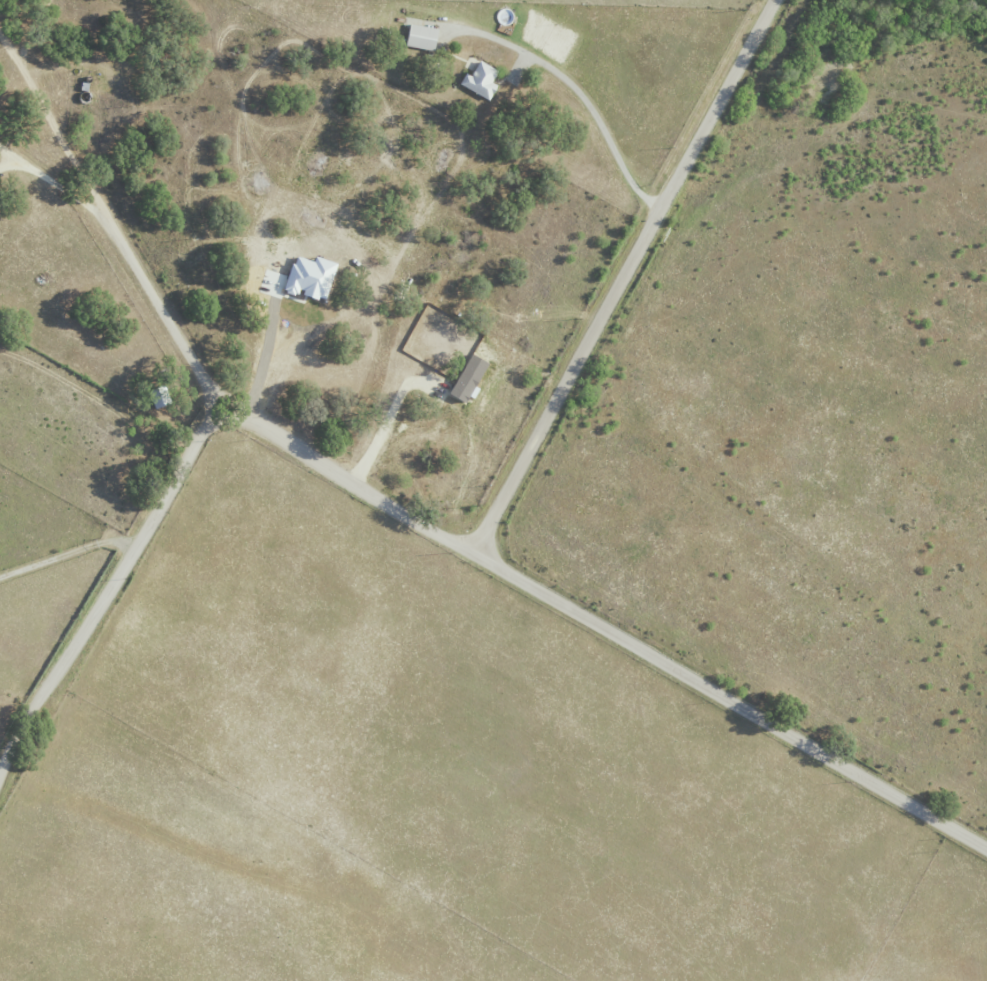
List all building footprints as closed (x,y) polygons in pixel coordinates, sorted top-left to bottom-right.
[(437,51),(441,29),(413,24),(409,46),(437,51)] [(500,87),(494,83),(500,72),(482,61),(473,76),(468,73),(461,84),(491,102),(500,87)] [(339,263),(318,257),(316,261),(297,256),(286,292),(301,296),(302,293),(328,301),(339,263)] [(490,362),(472,354),(454,396),(472,403),(490,362)]
